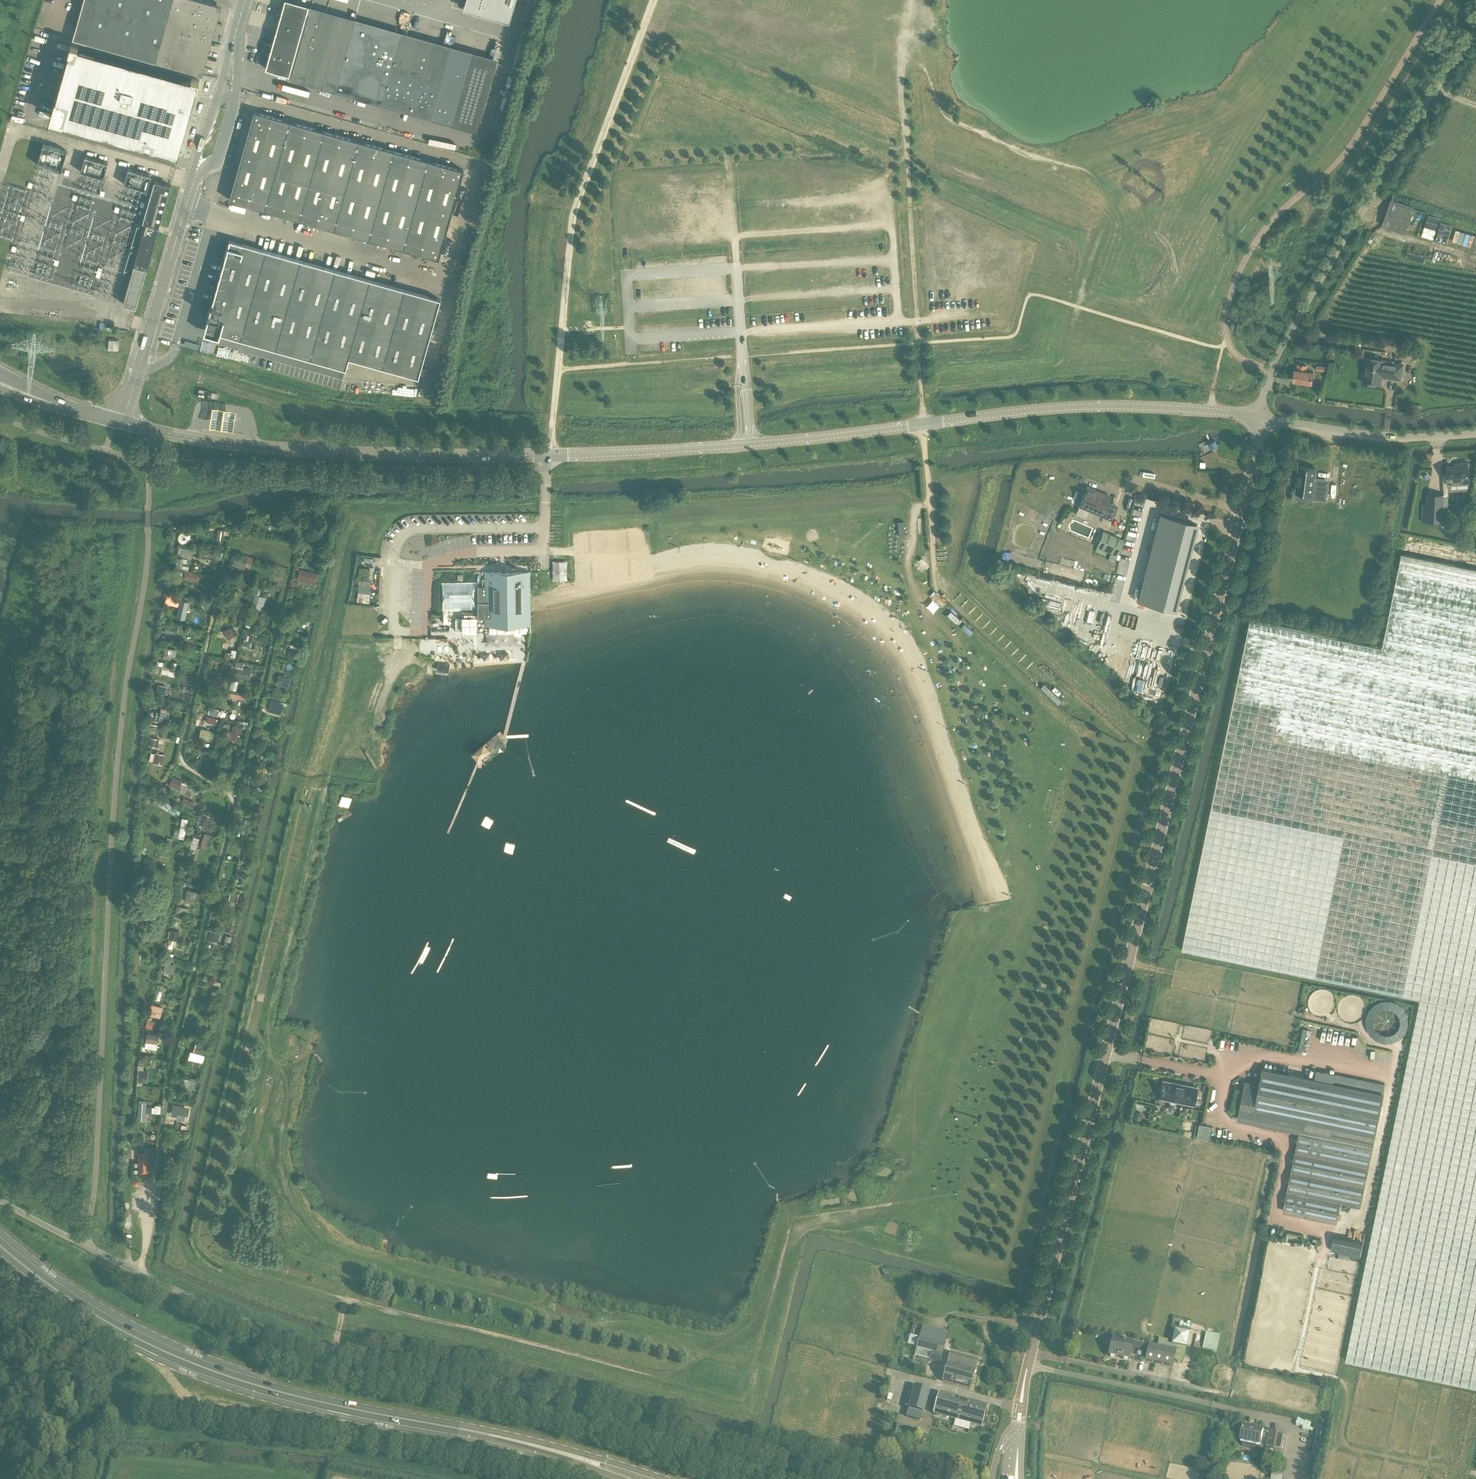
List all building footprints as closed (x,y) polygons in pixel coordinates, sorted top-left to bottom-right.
[(73,38),(191,71),(202,74),(221,5),(210,2),(203,0),(84,0),(73,38)] [(292,0),(285,0),(265,68),(475,127),(492,64),(307,12),(309,5),(292,0)] [(470,11),(508,22),(514,0),(474,0),(470,11)] [(271,44),(265,43),(263,50),(270,52),(271,44)] [(55,99),(50,119),(64,123),(64,122),(68,124),(166,151),(166,152),(178,155),(185,130),(185,129),(190,112),(195,94),(197,87),(197,88),(199,80),(192,78),(191,78),(124,59),(78,47),(78,46),(71,44),(68,52),(69,52),(56,99),(55,99)] [(463,170),(254,111),(230,199),(438,258),(463,170)] [(39,164),(63,168),(67,148),(43,143),(39,164)] [(86,154),(82,169),(104,176),(109,161),(86,154)] [(125,182),(148,189),(153,173),(129,167),(125,182)] [(146,223),(122,304),(135,308),(168,194),(171,185),(155,181),(152,189),(143,222),(146,223)] [(1417,236),(1425,211),(1414,208),(1414,207),(1391,199),(1382,225),(1405,233),(1406,232),(1417,236)] [(1434,238),(1437,228),(1426,225),(1423,234),(1434,238)] [(440,299),(230,240),(208,318),(220,321),(217,331),(345,368),(349,357),(418,376),(440,299)] [(1411,248),(1409,247),(1406,258),(1424,263),(1427,252),(1425,252),(1425,250),(1423,249),(1422,251),(1414,248),(1414,247),(1411,246),(1411,248)] [(1395,338),(1387,336),(1386,342),(1394,344),(1395,338)] [(118,339),(108,339),(108,349),(118,349),(118,339)] [(200,344),(185,340),(184,344),(199,349),(200,344)] [(1401,379),(1404,363),(1385,361),(1385,359),(1366,356),(1363,381),(1381,384),(1383,376),(1401,379)] [(1312,382),(1314,372),(1306,371),(1307,365),(1298,364),(1298,369),(1295,369),(1294,379),(1312,382)] [(422,367),(419,378),(423,379),(426,378),(428,369),(422,367)] [(210,411),(208,425),(232,429),(234,414),(235,409),(211,405),(210,411)] [(1210,430),(1203,433),(1205,438),(1212,454),(1220,451),(1212,434),(1210,430)] [(1318,462),(1300,461),(1298,487),(1308,488),(1307,496),(1314,496),(1315,494),(1329,496),(1330,476),(1316,475),(1318,462)] [(1448,483),(1469,481),(1468,462),(1459,463),(1459,465),(1447,466),(1448,483)] [(1111,519),(1116,507),(1107,503),(1110,496),(1087,486),(1079,505),(1111,519)] [(1428,494),(1428,505),(1423,504),(1422,520),(1442,521),(1443,495),(1428,494)] [(1160,514),(1138,599),(1175,609),(1197,524),(1160,514)] [(1130,528),(1116,593),(1137,598),(1151,532),(1130,528)] [(1124,540),(1104,531),(1097,545),(1117,554),(1124,540)] [(235,557),(233,566),(246,569),(248,562),(252,563),(254,556),(247,554),(246,560),(235,557)] [(1402,554),(1383,647),(1250,620),(1183,950),(1420,998),(1346,1360),(1475,1387),(1475,569),(1402,554)] [(371,583),(370,567),(361,567),(362,584),(371,583)] [(300,568),(298,579),(315,583),(317,572),(300,568)] [(186,569),(184,576),(199,580),(201,573),(186,569)] [(530,571),(477,572),(477,583),(442,583),(442,609),(462,609),(463,630),(523,630),(523,608),(530,607),(530,571)] [(1083,613),(1088,592),(1048,584),(1044,605),(1083,613)] [(251,606),(260,608),(263,595),(259,594),(261,587),(256,586),(251,606)] [(360,599),(370,600),(370,591),(360,591),(360,599)] [(946,601),(936,592),(932,596),(942,606),(946,601)] [(188,601),(180,599),(176,616),(184,618),(188,601)] [(178,634),(179,624),(166,623),(165,632),(178,634)] [(235,624),(225,628),(228,637),(239,633),(235,624)] [(177,655),(177,647),(165,646),(165,653),(177,655)] [(237,675),(249,678),(251,668),(242,666),(243,662),(237,661),(236,667),(238,667),(237,675)] [(439,661),(438,669),(449,670),(450,662),(439,661)] [(164,666),(162,675),(175,676),(177,668),(164,666)] [(290,686),(292,675),(280,673),(278,684),(290,686)] [(232,690),(231,696),(246,700),(247,694),(232,690)] [(269,709),(281,712),(283,701),(272,698),(269,709)] [(210,706),(209,712),(219,714),(220,708),(210,706)] [(161,710),(160,719),(169,720),(171,712),(161,710)] [(207,722),(217,723),(218,716),(208,715),(207,722)] [(231,737),(240,738),(243,725),(234,723),(231,737)] [(200,736),(212,739),(214,730),(202,727),(200,736)] [(153,749),(150,759),(163,763),(166,753),(153,749)] [(170,783),(179,788),(183,779),(173,775),(170,783)] [(183,816),(180,828),(176,827),(174,835),(184,837),(189,817),(183,816)] [(201,846),(209,848),(213,834),(206,831),(201,846)] [(237,874),(246,875),(247,864),(238,863),(237,874)] [(186,900),(196,901),(198,889),(187,888),(186,900)] [(178,939),(181,930),(171,927),(169,937),(178,939)] [(210,929),(209,938),(219,940),(221,930),(210,929)] [(174,972),(177,963),(166,960),(164,969),(174,972)] [(1369,1040),(1408,1039),(1407,1001),(1368,1002),(1369,1040)] [(153,1003),(150,1013),(161,1016),(163,1005),(153,1003)] [(146,1047),(158,1047),(159,1032),(147,1031),(146,1047)] [(195,1042),(192,1057),(204,1059),(207,1045),(195,1042)] [(149,1080),(149,1068),(139,1068),(138,1080),(149,1080)] [(1239,1119),(1300,1132),(1283,1210),(1336,1222),(1340,1202),(1360,1206),(1384,1093),(1383,1093),(1334,1083),(1263,1068),(1260,1085),(1247,1082),(1239,1119)] [(1335,1074),(1334,1083),(1383,1093),(1384,1084),(1335,1074)] [(196,1086),(197,1077),(185,1077),(185,1086),(196,1086)] [(1176,1103),(1177,1100),(1194,1104),(1197,1088),(1163,1080),(1159,1096),(1170,1099),(1170,1101),(1170,1103),(1175,1104),(1176,1103)] [(146,1101),(139,1101),(137,1119),(145,1120),(146,1101)] [(189,1106),(173,1103),(171,1114),(177,1115),(178,1113),(188,1115),(189,1106)] [(1134,1113),(1133,1117),(1135,1119),(1138,1120),(1141,1118),(1141,1114),(1140,1111),(1137,1111),(1134,1113)] [(1210,1126),(1200,1124),(1197,1136),(1207,1138),(1210,1126)] [(148,1150),(138,1151),(139,1171),(149,1171),(148,1150)] [(1364,1241),(1334,1235),(1331,1250),(1361,1256),(1364,1241)] [(833,1277),(841,1280),(845,1272),(837,1269),(833,1277)] [(817,1273),(819,1289),(827,1288),(825,1272),(817,1273)] [(843,1285),(844,1293),(853,1291),(852,1283),(843,1285)] [(834,1309),(838,1316),(847,1312),(843,1305),(834,1309)] [(807,1316),(816,1316),(816,1307),(807,1307),(807,1316)] [(820,1317),(830,1318),(831,1309),(821,1308),(820,1317)] [(1202,1352),(1216,1354),(1220,1335),(1214,1334),(1205,1333),(1202,1352)] [(917,1345),(919,1336),(911,1334),(908,1343),(917,1345)] [(920,1337),(917,1348),(932,1352),(930,1360),(940,1363),(945,1344),(920,1337)] [(1109,1355),(1129,1359),(1131,1349),(1147,1352),(1149,1345),(1113,1338),(1109,1355)] [(1159,1338),(1157,1347),(1149,1345),(1147,1352),(1145,1361),(1173,1366),(1174,1360),(1183,1362),(1186,1348),(1187,1348),(1187,1347),(1168,1343),(1169,1340),(1159,1338)] [(970,1389),(978,1360),(950,1352),(942,1382),(970,1389)] [(929,1389),(916,1386),(909,1407),(922,1411),(923,1412),(929,1389)] [(981,1427),(987,1406),(939,1393),(934,1414),(981,1427)] [(922,1411),(909,1407),(907,1414),(920,1419),(922,1411)] [(895,1437),(912,1441),(916,1428),(898,1423),(895,1437)] [(1281,1454),(1285,1435),(1270,1432),(1264,1431),(1244,1427),(1241,1443),(1261,1446),(1267,1447),(1266,1451),(1281,1454)] [(1268,1466),(1263,1468),(1266,1476),(1271,1473),(1268,1466)]
